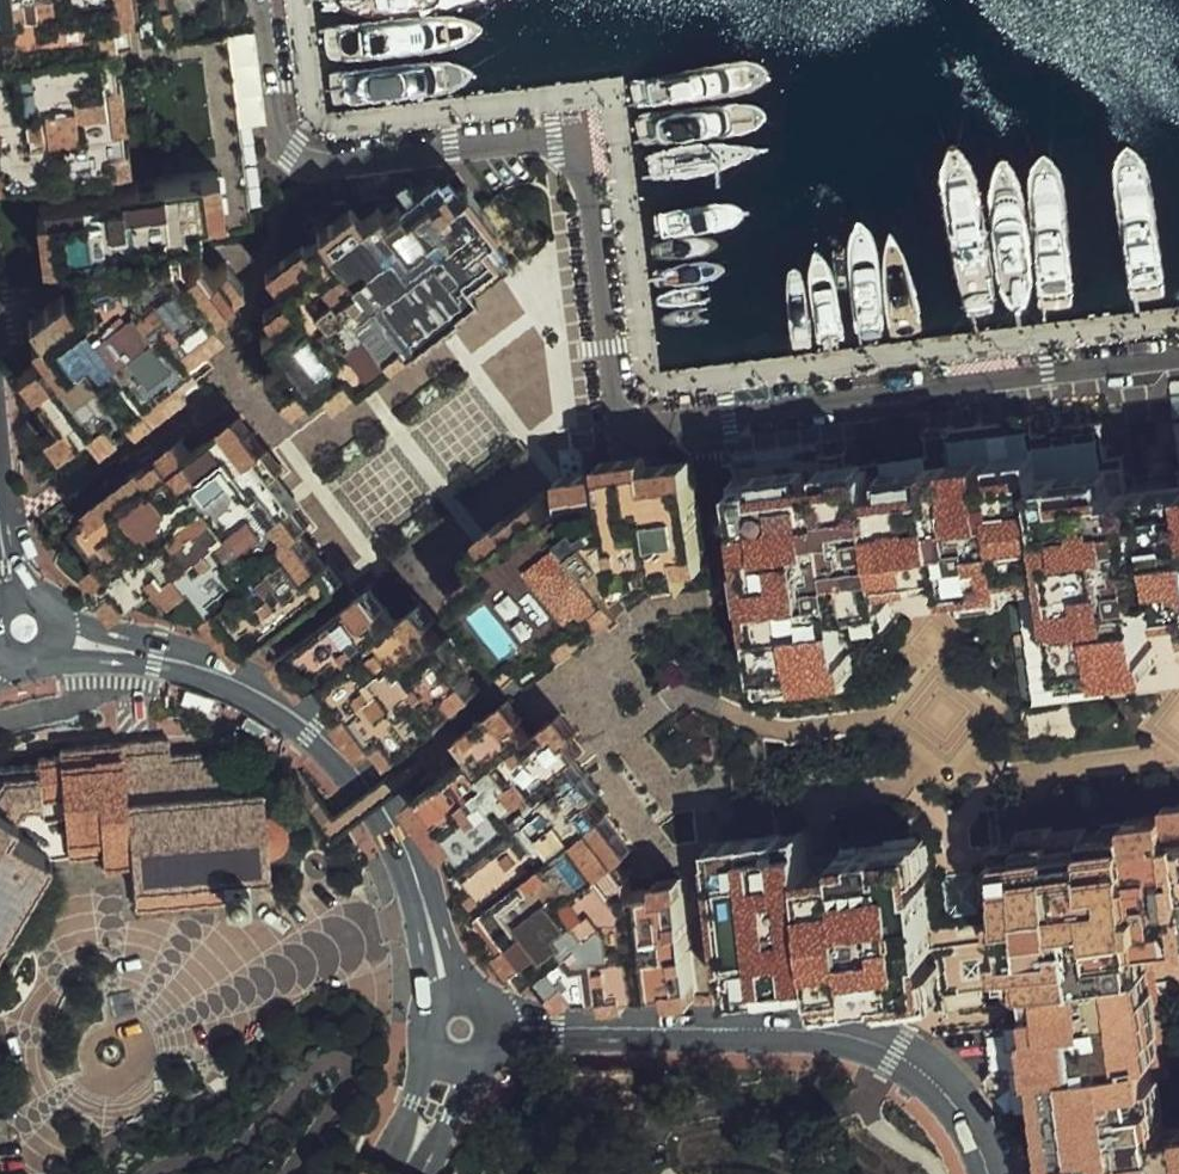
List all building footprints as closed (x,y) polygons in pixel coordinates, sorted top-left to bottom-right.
[(139,164),(125,32),(139,31),(136,10),(141,10),(140,0),(0,0),(0,179),(40,174),(139,164)] [(232,234),(253,230),(239,135),(225,42),(182,45),(178,0),(140,0),(141,10),(136,10),(139,31),(125,32),(139,164),(40,174),(44,194),(222,172),(232,234)] [(255,39),(225,42),(239,135),(266,131),(261,87),(255,39)] [(222,172),(44,194),(68,296),(36,381),(83,476),(213,349),(245,317),(232,234),(222,172)] [(482,209),(454,172),(366,237),(349,213),(265,274),(286,302),(247,330),(313,420),(542,246),(502,195),(482,209)] [(212,553),(280,642),(368,574),(316,506),(251,421),(82,550),(131,615),(212,553)] [(743,466),(768,674),(874,662),(867,602),(1017,585),(1031,701),(1178,684),(1178,422),(1174,422),(1178,466),(1127,474),(1124,455),(1101,457),(1099,433),(1030,443),(1029,427),(1008,431),(743,466)] [(391,580),(285,655),(312,686),(321,681),(372,753),(386,743),(396,758),(534,683),(704,572),(691,463),(650,468),(650,459),(628,462),(605,465),(409,604),(391,580)] [(518,716),(411,798),(537,980),(635,995),(635,915),(613,884),(638,864),(598,813),(606,803),(575,769),(588,759),(563,723),(536,743),(518,716)] [(65,757),(72,854),(101,851),(103,875),(130,874),(134,908),(265,899),(262,872),(285,871),(282,846),(292,842),(298,832),(298,821),(289,811),(279,809),(276,776),(229,778),(226,753),(180,756),(180,747),(140,750),(65,757)] [(72,854),(65,757),(4,762),(0,767),(0,961),(72,854)] [(927,844),(805,861),(802,835),(716,847),(738,1004),(819,993),(822,1003),(949,1004),(927,844)] [(1018,862),(1055,1173),(1178,1173),(1178,1093),(1160,1095),(1141,933),(1178,928),(1178,843),(1018,862)] [(729,991),(725,952),(698,955),(702,994),(729,991)]
